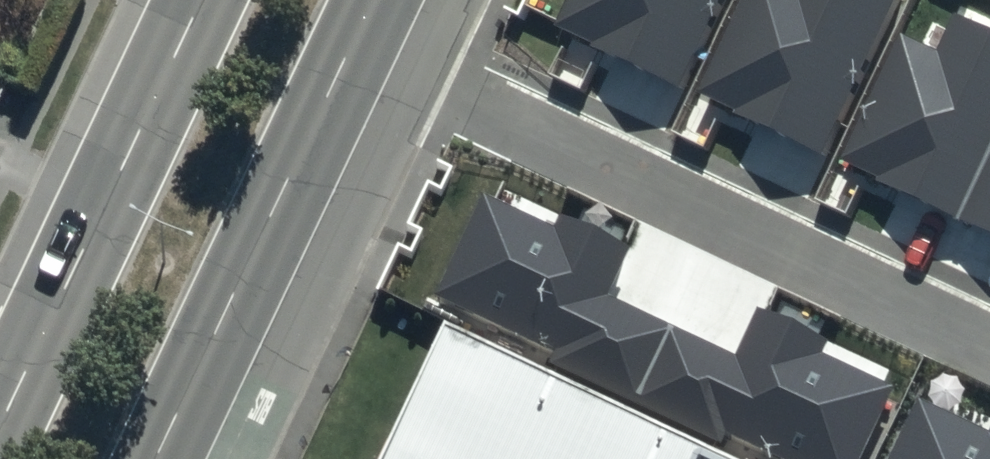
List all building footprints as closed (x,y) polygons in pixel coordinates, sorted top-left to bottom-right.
[(553,29),(680,88),(721,0),(567,0),(553,29)] [(701,94),(827,153),(898,0),(745,0),(701,94)] [(947,9),(929,47),(892,30),(832,159),(958,217),(989,150),(989,30),(947,9)] [(958,217),(989,232),(989,150),(958,217)] [(557,226),(484,191),(437,291),(558,348),(553,359),(635,398),(671,322),(606,292),(629,244),(563,213),(557,226)] [(671,322),(635,398),(721,439),(727,428),(792,458),(856,458),(891,386),(820,353),(827,339),(757,306),(734,352),(671,322)] [(445,354),(395,458),(669,458),(445,354)] [(919,398),(890,458),(989,458),(989,431),(919,398)]
